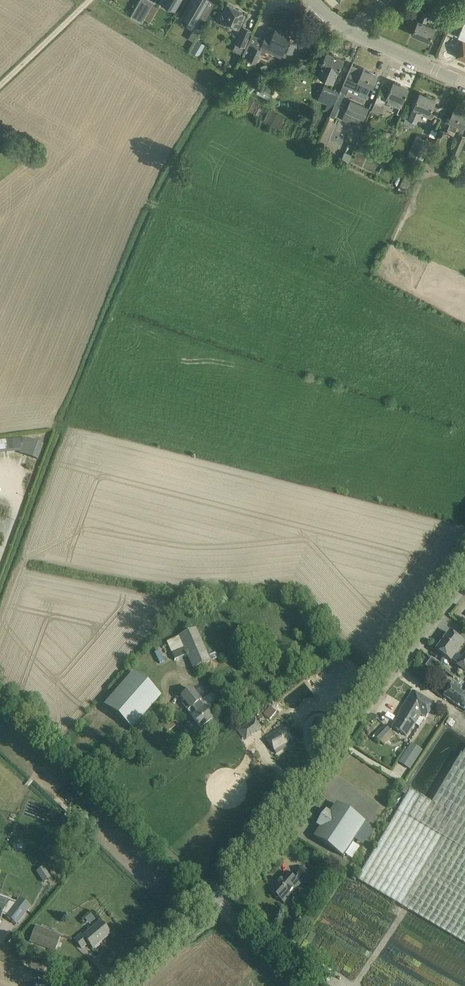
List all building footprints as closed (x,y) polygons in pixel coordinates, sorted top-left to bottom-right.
[(122,8),(127,2),(124,0),(109,0),(122,8)] [(130,15),(141,22),(144,18),(149,9),(152,4),(154,1),(153,0),(139,0),(130,15)] [(182,11),(197,20),(200,16),(203,18),(206,20),(213,6),(210,5),(207,3),(209,0),(189,0),(182,11)] [(152,4),(149,9),(154,12),(157,7),(152,4)] [(221,10),(217,19),(216,21),(224,25),(225,22),(238,28),(244,15),(241,13),(242,10),(227,4),(223,11),(221,10)] [(419,19),(413,33),(414,33),(414,32),(420,34),(419,36),(430,40),(436,26),(427,22),(430,16),(422,13),(419,19)] [(453,17),(445,13),(439,26),(447,29),(453,17)] [(193,41),(200,29),(195,26),(188,38),(193,41)] [(243,26),(239,35),(247,39),(251,30),(243,26)] [(266,34),(262,43),(261,46),(285,57),(288,52),(291,53),(296,43),(288,40),(289,36),(281,32),(281,33),(274,30),(271,37),(266,34)] [(243,47),(247,39),(239,35),(235,43),(243,47)] [(245,48),(242,56),(247,58),(255,62),(259,53),(261,49),(259,48),(253,45),(248,43),(245,48)] [(327,53),(323,62),(317,75),(334,82),(339,71),(344,60),(327,53)] [(343,84),(347,86),(360,92),(359,95),(366,98),(371,85),(373,86),(378,75),(364,68),(364,69),(352,64),(343,84)] [(394,82),(390,91),(388,97),(385,95),(380,92),(372,110),(384,115),(389,105),(390,106),(391,102),(402,107),(408,93),(407,92),(409,88),(394,82)] [(318,100),(333,106),(340,92),(324,86),(318,100)] [(340,92),(333,106),(338,108),(345,92),(341,90),(340,92)] [(421,93),(417,102),(415,106),(413,110),(409,119),(416,122),(420,113),(418,112),(420,108),(423,109),(422,114),(433,119),(438,107),(437,107),(437,108),(433,106),(436,99),(426,95),(426,96),(421,94),(421,93)] [(350,100),(342,120),(361,128),(369,108),(350,100)] [(451,117),(450,120),(451,121),(448,129),(455,132),(459,124),(464,126),(464,124),(464,112),(455,108),(451,117)] [(449,154),(458,158),(464,142),(464,136),(458,133),(449,154)] [(417,135),(408,157),(421,162),(430,141),(417,135)] [(15,452),(40,459),(45,443),(29,438),(9,440),(8,439),(0,440),(0,453),(15,452)] [(179,636),(187,655),(193,668),(208,662),(194,629),(179,636)] [(450,633),(437,651),(464,671),(464,672),(464,673),(464,644),(450,633)] [(439,664),(432,659),(426,667),(433,672),(439,664)] [(133,672),(104,705),(132,730),(161,697),(133,672)] [(464,710),(464,693),(464,694),(460,691),(463,687),(455,682),(452,686),(445,697),(464,710)] [(191,690),(181,698),(187,706),(187,709),(188,711),(187,711),(192,718),(191,718),(192,719),(187,723),(194,733),(199,729),(200,729),(213,719),(202,705),(201,706),(199,703),(200,702),(191,690)] [(418,720),(419,720),(422,715),(426,718),(435,705),(412,691),(399,714),(401,715),(401,714),(410,720),(412,717),(418,720)] [(271,706),(264,714),(270,719),(277,711),(271,706)] [(408,737),(419,720),(418,720),(412,717),(410,720),(401,714),(401,715),(393,727),(408,737)] [(254,719),(245,725),(249,731),(254,728),(256,731),(261,728),(254,719)] [(175,726),(171,720),(163,726),(167,732),(175,726)] [(277,753),(294,742),(284,725),(265,738),(277,753)] [(380,741),(391,730),(386,726),(375,736),(380,741)] [(423,750),(412,743),(399,762),(410,769),(423,750)] [(462,754),(433,803),(410,790),(357,880),(464,943),(464,756),(462,754)] [(327,811),(317,826),(317,827),(318,826),(321,828),(315,838),(344,857),(366,823),(337,804),(331,814),(327,812),(328,811),(327,811)] [(85,826),(86,826),(91,820),(82,811),(76,818),(77,818),(84,826),(85,826)] [(87,836),(91,831),(88,828),(86,826),(85,826),(84,826),(79,831),(81,833),(85,837),(86,837),(87,836)] [(79,843),(85,837),(81,833),(75,839),(79,843)] [(299,875),(295,880),(300,884),(304,879),(312,887),(319,880),(304,867),(298,874),(299,875)] [(44,869),(38,873),(44,882),(49,878),(44,869)] [(295,880),(286,872),(280,879),(281,880),(271,891),(275,895),(276,899),(280,899),(284,903),(301,885),(300,884),(295,880)] [(3,914),(6,915),(6,916),(16,924),(30,906),(20,898),(17,902),(11,900),(7,905),(0,902),(0,920),(3,914)] [(109,933),(102,925),(100,922),(83,936),(81,934),(74,940),(81,949),(88,943),(93,949),(100,943),(98,941),(109,933)] [(35,926),(30,941),(55,951),(61,936),(35,926)]
